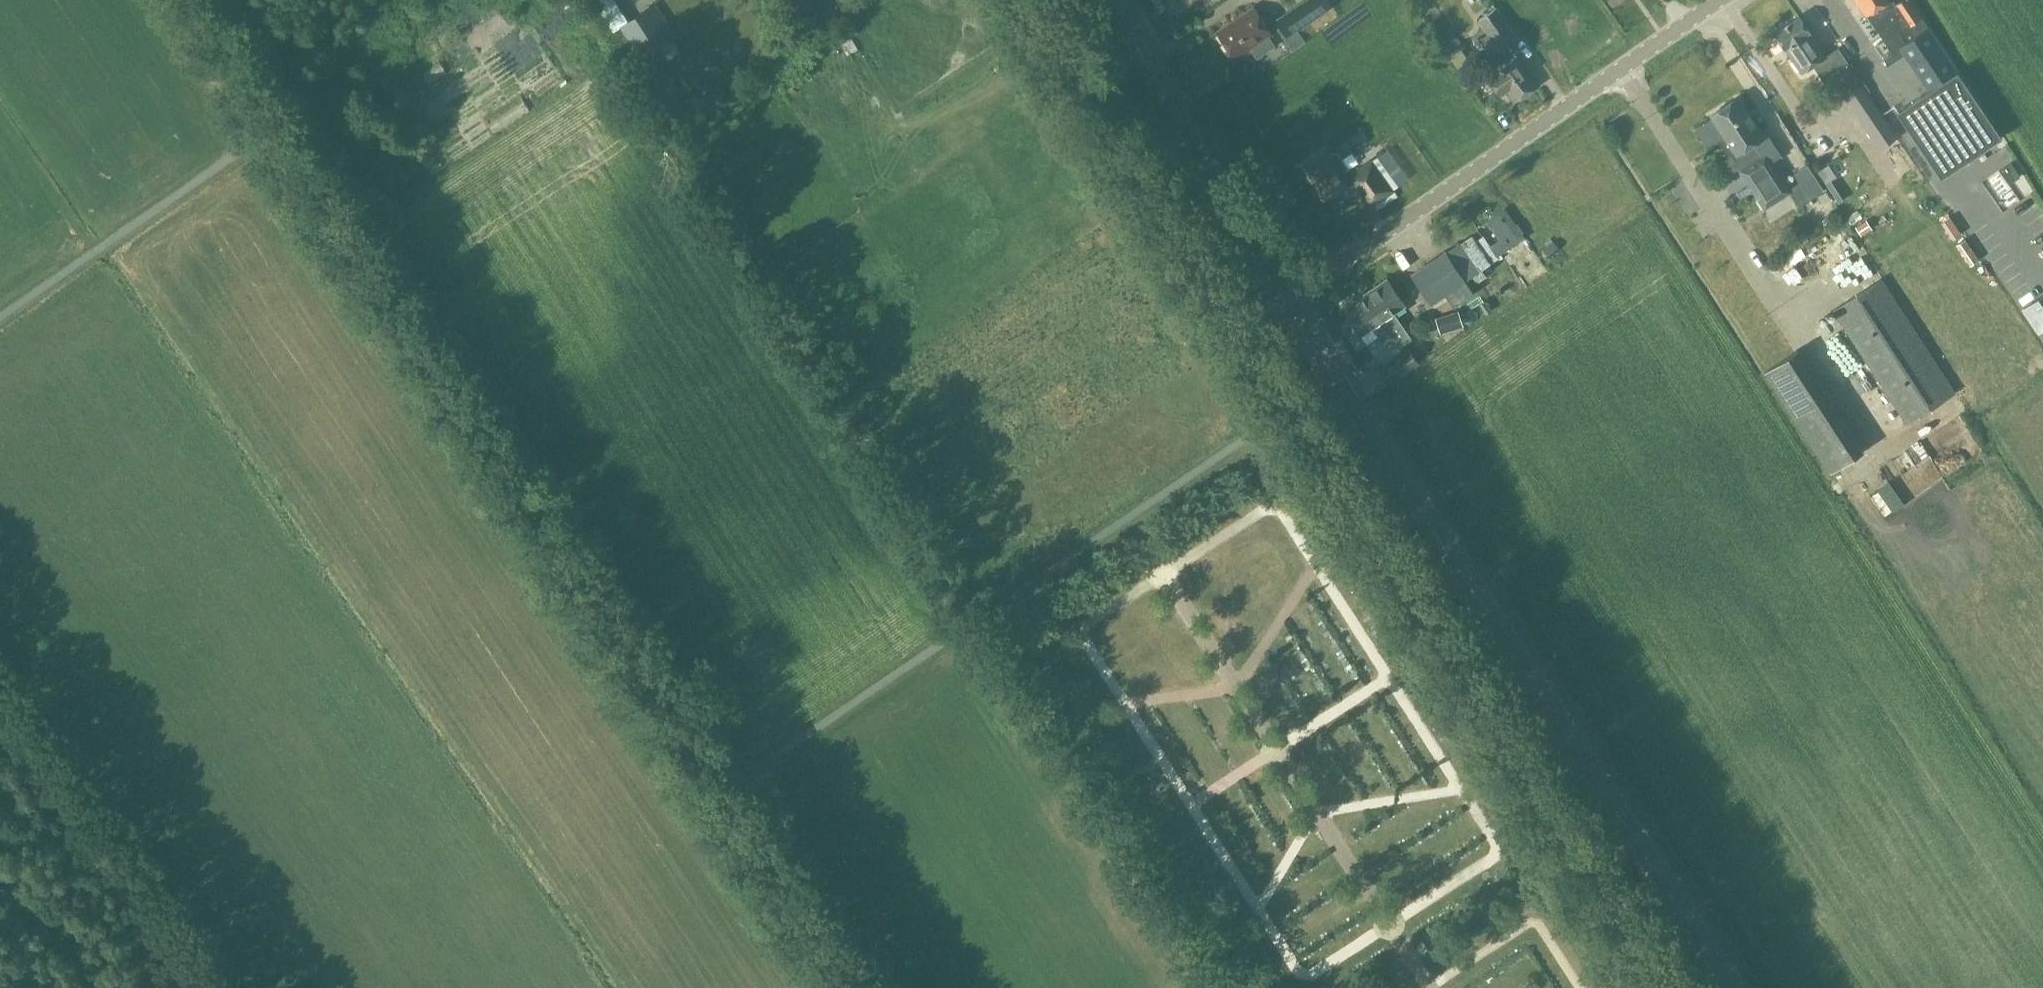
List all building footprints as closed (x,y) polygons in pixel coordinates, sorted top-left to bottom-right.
[(1276,20),(1281,27),(1279,29),(1294,51),(1306,41),(1299,31),(1334,7),(1329,0),(1306,0),(1276,20)] [(1868,15),(1893,53),(1901,48),(1929,90),(1898,111),(1942,177),(2002,137),(1910,0),(1902,0),(1896,4),(1893,0),(1857,0),(1867,15),(1868,15)] [(649,8),(626,23),(622,26),(638,52),(643,59),(674,39),(653,6),(649,8)] [(1236,20),(1217,32),(1227,46),(1236,60),(1243,55),(1251,50),(1254,54),(1256,59),(1266,53),(1275,46),(1272,42),(1269,38),(1271,37),(1273,35),(1263,21),(1254,7),(1236,20)] [(1494,11),(1480,21),(1503,52),(1520,40),(1497,9),(1494,11)] [(1799,18),(1774,34),(1801,74),(1814,66),(1828,87),(1834,83),(1880,150),(1898,138),(1847,62),(1838,49),(1826,57),(1799,18)] [(1519,57),(1493,75),(1488,79),(1500,97),(1506,93),(1513,103),(1539,85),(1519,57)] [(442,115),(482,93),(470,71),(430,93),(442,115)] [(1713,118),(1696,129),(1708,148),(1718,141),(1729,158),(1735,153),(1737,155),(1738,154),(1746,166),(1740,170),(1764,208),(1790,191),(1771,162),(1781,156),(1767,134),(1763,136),(1738,98),(1711,116),(1713,118)] [(1326,150),(1299,168),(1322,202),(1349,184),(1342,174),(1350,169),(1338,151),(1330,156),(1326,150)] [(1374,158),(1398,192),(1410,184),(1393,160),(1392,160),(1385,151),(1374,158)] [(1352,175),(1373,207),(1374,206),(1376,211),(1397,198),(1373,161),(1352,175)] [(2011,162),(2000,170),(2010,183),(2020,175),(2011,162)] [(1824,190),(1808,164),(1794,173),(1810,199),(1824,190)] [(1489,246),(1496,257),(1524,238),(1505,209),(1487,220),(1485,221),(1497,240),(1489,246)] [(1474,294),(1466,281),(1447,252),(1412,274),(1432,304),(1446,295),(1454,307),(1474,294)] [(1388,279),(1366,294),(1398,342),(1401,347),(1412,339),(1395,313),(1406,305),(1388,279)] [(1881,280),(1834,311),(1908,423),(1955,392),(1881,280)] [(1398,342),(1366,294),(1344,309),(1361,335),(1373,327),(1387,349),(1398,342)] [(2039,333),(2042,330),(2042,296),(2023,309),(2039,333)] [(1464,326),(1459,311),(1437,318),(1442,333),(1464,326)] [(1827,319),(1816,325),(1839,367),(1850,361),(1827,319)] [(1409,349),(1383,367),(1393,382),(1419,363),(1409,349)] [(1863,452),(1797,351),(1765,372),(1831,473),(1863,452)] [(1380,367),(1370,373),(1380,388),(1390,381),(1380,367)] [(1880,485),(1870,490),(1884,512),(1893,506),(1880,485)] [(1463,891),(1482,883),(1479,875),(1459,883),(1463,891)]
